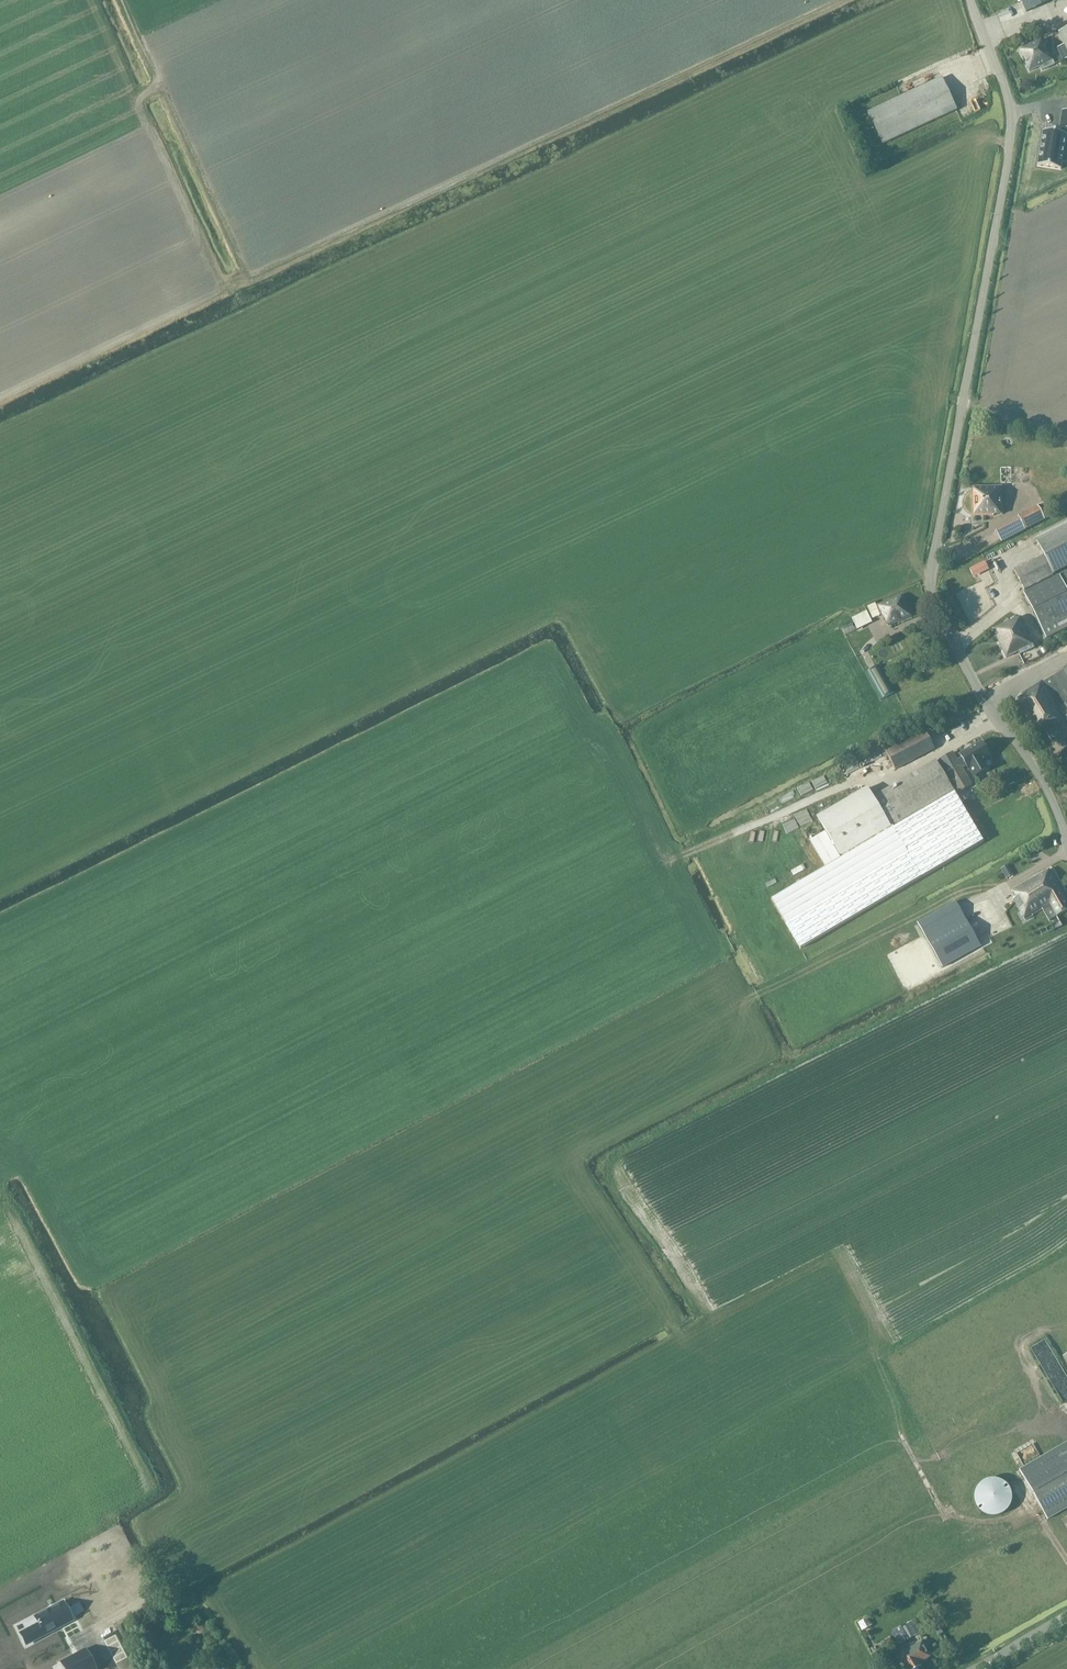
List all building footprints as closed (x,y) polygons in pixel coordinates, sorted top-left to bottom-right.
[(1052,0),(1021,0),(1026,12),(1052,0)] [(1058,32),(1064,45),(1066,51),(1066,28),(1058,32)] [(1042,71),(1055,64),(1046,45),(1044,46),(1041,39),(1018,51),(1029,72),(1040,67),(1042,71)] [(956,110),(942,78),(868,112),(883,145),(956,110)] [(978,92),(972,94),(975,103),(981,100),(978,92)] [(1064,128),(1066,128),(1065,132),(1048,129),(1042,163),(1065,167),(1066,160),(1066,111),(1064,128)] [(1001,486),(972,487),(974,516),(994,516),(994,514),(1003,514),(1002,486),(1001,486)] [(1037,506),(1018,516),(1019,519),(1025,530),(1045,520),(1044,520),(1050,517),(1043,503),(1038,506),(1037,506)] [(1014,570),(1024,590),(1053,575),(1053,573),(1066,566),(1066,526),(1037,542),(1043,555),(1014,570)] [(950,560),(971,551),(966,540),(975,536),(973,532),(943,544),(950,560)] [(990,565),(1000,559),(997,555),(987,561),(990,565)] [(977,571),(977,572),(983,569),(979,560),(964,567),(968,575),(977,571)] [(1024,594),(1046,638),(1066,627),(1066,572),(1024,594)] [(987,606),(976,580),(965,584),(966,585),(951,592),(962,617),(987,606)] [(888,625),(911,616),(902,594),(877,605),(883,620),(885,619),(888,625)] [(852,618),(858,629),(872,622),(866,611),(852,618)] [(992,629),(1012,671),(1024,665),(1019,655),(1034,647),(1019,619),(1017,618),(994,629),(994,628),(992,629)] [(894,691),(879,664),(864,672),(879,699),(894,691)] [(1041,684),(1041,683),(1020,694),(1022,697),(1016,701),(1039,738),(1066,721),(1058,707),(1062,705),(1066,714),(1066,668),(1041,684)] [(916,729),(883,745),(889,758),(895,770),(935,749),(926,731),(919,735),(916,729)] [(991,757),(983,744),(982,741),(960,754),(962,757),(966,764),(969,769),(970,769),(974,776),(988,769),(984,761),(991,757)] [(953,752),(939,760),(954,785),(951,787),(956,794),(972,785),(962,768),(966,765),(962,758),(958,760),(953,752)] [(801,949),(984,842),(955,793),(951,787),(936,760),(882,792),(872,797),(867,788),(819,816),(828,831),(810,842),(826,868),(772,900),(801,949)] [(1011,890),(1016,897),(1012,899),(1014,902),(1017,907),(1024,919),(1042,909),(1049,921),(1056,916),(1056,917),(1066,911),(1066,900),(1049,869),(1011,890)] [(917,923),(918,923),(893,936),(916,981),(943,967),(981,946),(956,901),(917,923)] [(1037,930),(1048,923),(1045,918),(1034,925),(1037,930)] [(1039,1337),(1024,1344),(1031,1357),(1045,1350),(1039,1337)] [(1053,1365),(1049,1367),(1053,1377),(1057,1375),(1053,1365)] [(1025,1480),(1048,1520),(1066,1509),(1066,1442),(1019,1470),(1025,1480)] [(1010,1507),(1011,1504),(1012,1501),(1012,1498),(1012,1495),(1011,1492),(1010,1489),(1009,1487),(1007,1485),(1005,1483),(1002,1481),(1000,1480),(997,1479),(993,1479),(990,1479),(987,1480),(984,1481),(981,1483),(979,1485),(977,1488),(976,1491),(975,1493),(975,1496),(975,1499),(975,1502),(976,1505),(977,1507),(979,1510),(981,1512),(984,1514),(987,1515),(990,1516),(993,1516),(996,1516),(999,1515),(1002,1514),(1004,1513),(1006,1511),(1008,1509),(1010,1507)] [(72,1620),(63,1602),(36,1616),(39,1622),(37,1623),(38,1624),(27,1630),(33,1641),(72,1620)] [(891,1632),(899,1645),(908,1640),(901,1627),(891,1632)] [(907,1668),(915,1668),(921,1665),(920,1663),(931,1657),(922,1641),(899,1654),(907,1668)] [(872,1653),(878,1663),(890,1657),(885,1648),(883,1647),(872,1653)] [(63,1668),(96,1668),(85,1649),(60,1662),(63,1668)]
